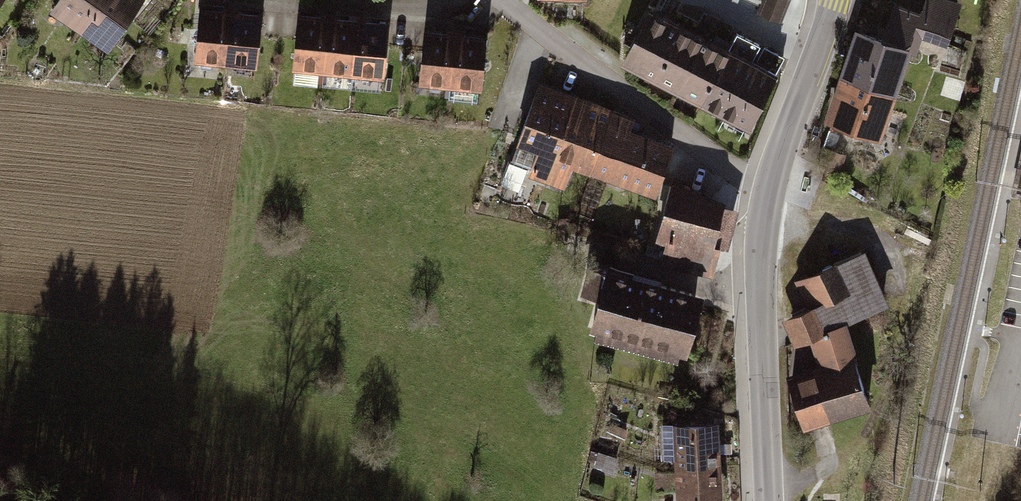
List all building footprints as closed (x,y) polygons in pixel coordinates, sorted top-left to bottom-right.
[(52,18),(108,55),(145,0),(64,0),(52,18)] [(759,11),(780,19),(787,0),(764,0),(759,11)] [(845,79),(889,94),(911,31),(947,43),(959,6),(941,0),(926,0),(922,13),(893,3),(881,37),(861,30),(845,79)] [(260,16),(200,10),(195,57),(255,63),(260,16)] [(773,71),(648,10),(620,67),(745,129),(773,71)] [(387,25),(299,16),(294,65),(295,65),(319,68),(382,74),(387,25)] [(485,38),(425,33),(420,80),(450,83),(478,86),(480,86),(485,38)] [(319,68),(295,65),(293,83),(317,86),(319,68)] [(889,94),(845,79),(831,119),(876,134),(889,94)] [(478,86),(450,83),(449,98),(477,101),(478,86)] [(630,120),(536,85),(514,144),(537,153),(527,180),(559,193),(570,165),(650,195),(668,148),(626,132),(630,120)] [(1011,193),(1020,195),(1020,147),(1011,193)] [(663,182),(652,264),(709,272),(712,245),(721,248),(735,206),(663,182)] [(887,300),(863,248),(796,280),(806,302),(779,315),(793,344),(810,336),(844,320),(867,309),(887,300)] [(605,267),(587,331),(678,356),(696,292),(605,267)] [(802,426),(871,404),(844,320),(810,336),(818,363),(785,374),(802,426)] [(715,424),(670,427),(674,500),(719,500),(715,424)]
